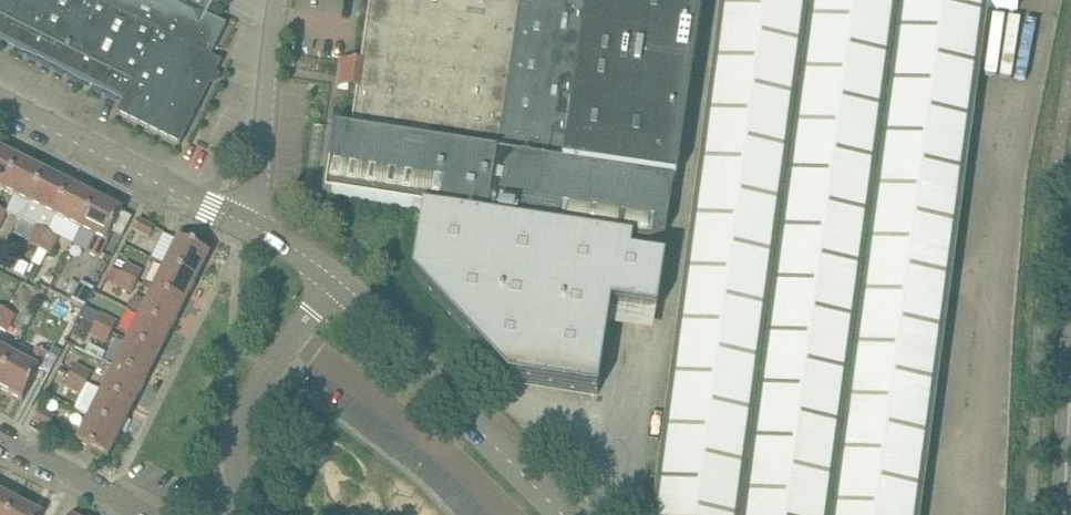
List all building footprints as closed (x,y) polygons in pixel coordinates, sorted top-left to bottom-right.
[(126,99),(118,113),(181,144),(222,62),(211,57),(227,25),(207,15),(215,0),(0,0),(0,37),(126,99)] [(598,394),(612,307),(658,313),(665,261),(648,259),(650,245),(666,234),(701,0),(370,0),(361,64),(355,63),(342,61),(339,87),(357,90),(351,130),(334,128),(324,195),(423,210),(413,276),(509,381),(598,394)] [(653,514),(921,514),(988,6),(1018,9),(1019,0),(721,0),(692,220),(653,514)] [(5,191),(20,160),(0,150),(0,188),(5,191)] [(5,191),(15,196),(30,203),(46,173),(20,160),(5,191)] [(56,216),(57,216),(72,186),(46,173),(30,203),(21,220),(23,221),(36,227),(28,243),(39,249),(48,232),(56,216)] [(57,216),(82,229),(98,198),(72,186),(57,216)] [(123,211),(98,198),(82,229),(97,236),(89,253),(100,258),(123,211)] [(155,227),(139,219),(133,230),(150,238),(155,227)] [(48,232),(39,249),(51,255),(60,238),(48,232)] [(179,239),(166,264),(197,280),(210,254),(179,239)] [(29,265),(20,261),(15,272),(23,276),(29,265)] [(126,262),(121,274),(138,282),(143,271),(126,262)] [(33,263),(26,277),(34,281),(41,267),(33,263)] [(184,305),(197,280),(166,264),(153,290),(184,305)] [(96,273),(92,281),(96,284),(100,276),(96,273)] [(132,294),(138,282),(121,274),(115,285),(132,294)] [(96,289),(82,281),(71,301),(85,308),(96,289)] [(172,331),(184,305),(153,290),(141,315),(172,331)] [(82,310),(66,302),(60,314),(76,322),(82,310)] [(5,310),(0,319),(0,328),(8,332),(16,316),(5,310)] [(95,324),(113,333),(118,321),(101,312),(95,324)] [(159,356),(172,331),(141,315),(128,341),(159,356)] [(107,344),(113,333),(95,324),(95,325),(83,319),(75,336),(84,341),(87,332),(91,334),(90,336),(107,344)] [(146,381),(159,356),(128,341),(115,366),(146,381)] [(102,359),(106,352),(89,344),(86,351),(102,359)] [(57,358),(61,351),(52,346),(48,353),(57,358)] [(14,356),(0,382),(0,387),(23,400),(48,353),(39,348),(30,364),(14,356)] [(14,356),(0,348),(0,382),(14,356)] [(75,364),(70,375),(87,384),(93,372),(76,363),(75,364)] [(134,407),(146,381),(115,366),(103,391),(134,407)] [(82,395),(87,384),(70,375),(65,386),(82,395)] [(121,432),(134,407),(103,391),(90,417),(121,432)] [(55,418),(38,409),(33,420),(50,428),(55,418)] [(108,458),(121,432),(90,417),(77,442),(108,458)] [(17,502),(0,493),(0,514),(10,514),(17,502)] [(17,502),(10,514),(42,514),(17,502)]
